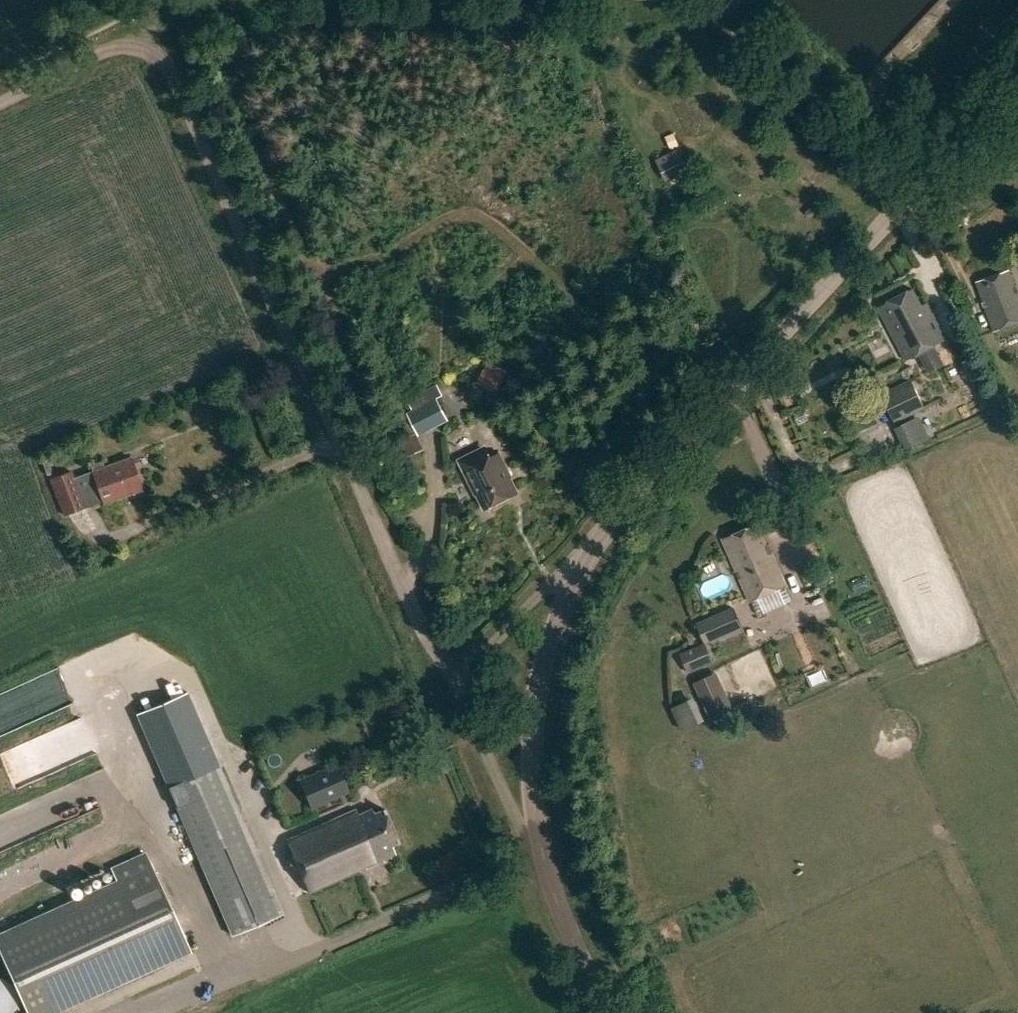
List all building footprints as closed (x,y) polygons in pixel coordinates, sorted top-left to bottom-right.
[(694,157),(668,167),(671,176),(698,167),(694,157)] [(993,332),(1017,323),(1017,297),(1017,295),(1014,296),(1012,290),(1014,290),(1007,271),(976,283),(993,332)] [(919,308),(910,292),(879,309),(907,360),(943,340),(924,305),(919,308)] [(507,371),(489,363),(489,362),(481,378),(499,387),(501,384),(507,371)] [(879,393),(893,422),(922,407),(907,379),(879,393)] [(268,382),(250,388),(254,399),(272,393),(268,382)] [(438,401),(405,417),(416,440),(449,423),(438,401)] [(918,414),(893,425),(903,449),(929,438),(918,414)] [(399,445),(399,469),(414,469),(414,445),(399,445)] [(499,455),(486,462),(480,451),(458,462),(475,497),(478,495),(486,511),(515,496),(503,473),(507,471),(499,455)] [(102,503),(140,489),(128,456),(73,477),(70,470),(49,477),(62,514),(101,500),(102,503)] [(726,548),(751,603),(786,588),(771,555),(768,556),(755,527),(731,537),(734,544),(726,548)] [(743,626),(733,605),(695,621),(704,643),(743,626)] [(688,673),(715,662),(707,643),(680,654),(688,673)] [(737,709),(719,670),(699,680),(716,718),(737,709)] [(672,707),(682,730),(699,723),(689,700),(672,707)] [(168,789),(232,938),(282,916),(218,768),(168,789)] [(346,773),(314,787),(325,811),(356,797),(346,773)] [(358,816),(356,813),(286,844),(310,897),(395,859),(390,847),(397,844),(382,812),(373,816),(371,811),(358,816)] [(0,824),(0,850),(35,835),(25,813),(0,824)] [(19,996),(26,1012),(58,1012),(191,954),(145,851),(110,867),(117,881),(0,933),(0,954),(16,988),(19,996)]
